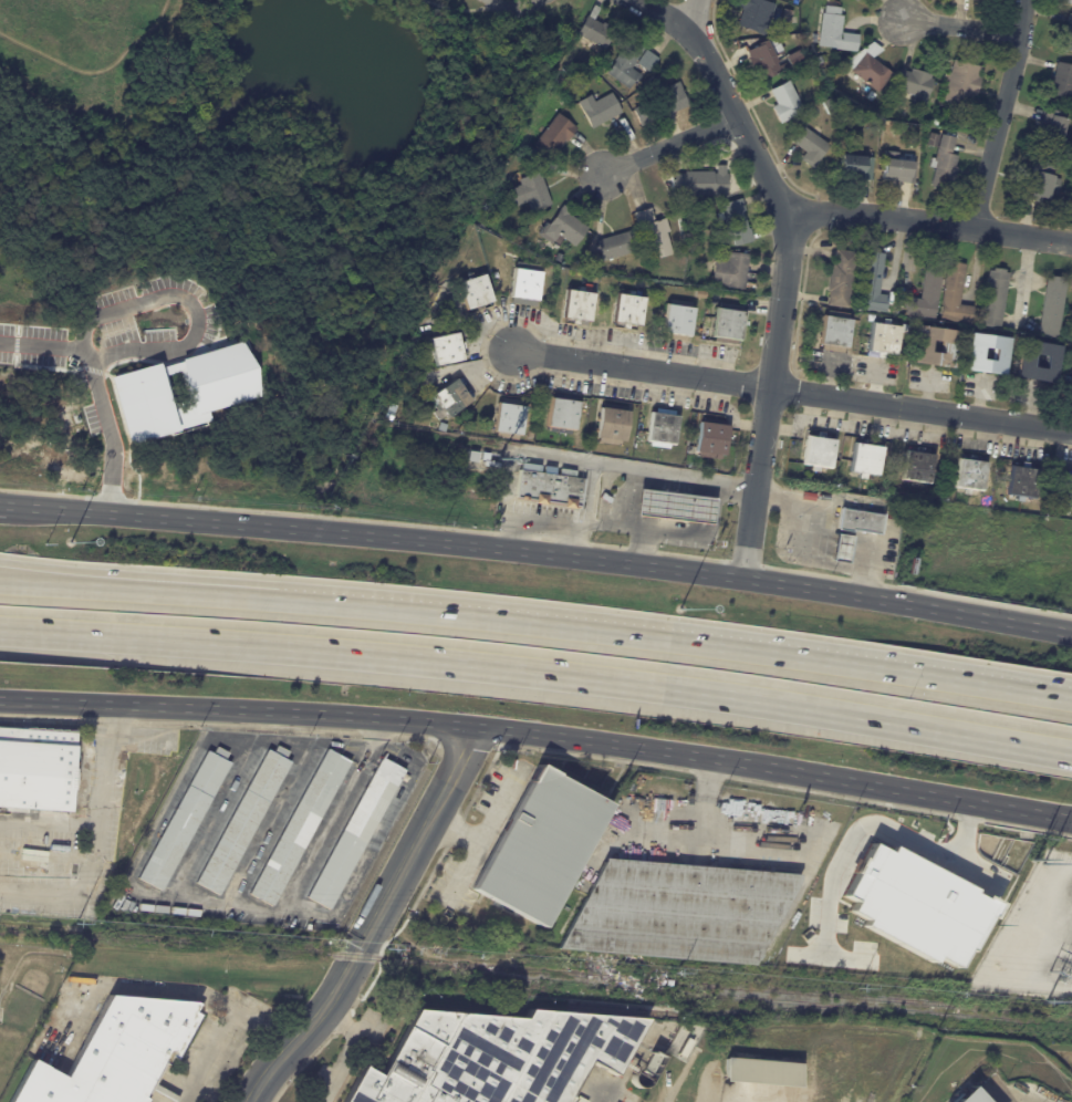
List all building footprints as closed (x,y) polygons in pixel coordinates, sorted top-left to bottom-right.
[(736,8),(738,0),(759,0),(776,6),(766,38),(737,28),(743,11),(736,8)] [(823,4),(821,12),(811,10),(812,2),(823,4)] [(594,6),(600,8),(593,20),(602,24),(603,22),(616,29),(605,49),(576,33),(585,15),(587,17),(593,4),(594,6)] [(826,8),(841,9),(840,18),(843,18),(841,34),(858,37),(856,54),(835,51),(835,50),(819,48),(819,43),(812,43),(813,34),(820,35),(822,14),(824,15),(825,8),(826,8)] [(794,12),(791,25),(781,23),(784,10),(794,12)] [(1070,15),(1071,16),(1071,54),(1058,51),(1062,30),(1065,31),(1070,15)] [(639,56),(631,69),(642,75),(632,91),(606,73),(614,61),(614,60),(628,38),(645,49),(639,56)] [(767,45),(779,69),(788,63),(791,70),(782,75),(781,73),(763,84),(758,74),(756,75),(748,61),(750,60),(747,54),(752,50),(764,42),(767,45)] [(883,51),(884,52),(873,60),(881,66),(892,76),(877,94),(851,73),(853,71),(844,64),(873,43),(883,51)] [(647,51),(658,59),(646,75),(634,66),(646,50),(647,51)] [(965,64),(980,69),(978,80),(980,80),(975,97),(974,97),(969,110),(943,103),(948,83),(944,82),(946,73),(950,74),(954,62),(965,64)] [(1059,64),(1071,68),(1071,102),(1050,95),(1059,64)] [(903,72),(910,74),(910,72),(930,79),(930,81),(933,82),(923,113),(912,108),(914,102),(905,100),(906,95),(894,92),(901,71),(903,72)] [(688,106),(641,126),(633,108),(664,95),(660,89),(679,81),(683,91),(684,90),(688,100),(686,101),(688,106)] [(795,94),(804,113),(789,121),(780,126),(772,108),(777,106),(770,92),(789,82),(795,94)] [(622,113),(591,129),(576,102),(591,94),(594,102),(612,93),(622,113)] [(872,93),(876,96),(872,103),(866,98),(871,93),(872,93)] [(575,131),(566,142),(565,141),(552,157),(534,144),(558,113),(577,128),(575,131)] [(1061,122),(1066,123),(1063,135),(1069,136),(1066,145),(1061,144),(1060,147),(1044,144),(1045,141),(1040,139),(1045,117),(1061,122)] [(802,159),(806,154),(793,145),(804,128),(830,147),(813,169),(801,160),(802,159)] [(953,139),(956,139),(951,157),(958,158),(955,169),(957,170),(955,180),(953,180),(948,193),(930,187),(936,170),(929,168),(932,159),(935,160),(938,149),(927,146),(930,135),(941,137),(941,136),(953,139)] [(912,186),(883,183),(886,153),(899,155),(898,163),(914,165),(912,186)] [(857,158),(865,159),(863,176),(840,175),(841,157),(857,158)] [(1038,204),(1024,200),(1031,171),(1033,173),(1035,163),(1054,168),(1052,179),(1054,179),(1048,202),(1042,201),(1041,205),(1038,204)] [(728,174),(727,196),(670,195),(672,175),(685,175),(685,171),(714,173),(714,174),(717,174),(717,166),(726,166),(726,174),(728,174)] [(543,179),(553,205),(531,212),(527,202),(513,208),(506,190),(520,185),(518,179),(540,171),(543,179)] [(707,206),(700,209),(697,202),(705,199),(707,206)] [(752,235),(753,241),(735,247),(732,239),(730,240),(722,212),(725,211),(722,205),(742,199),(746,211),(743,211),(748,229),(750,229),(752,235)] [(570,210),(571,211),(570,215),(589,228),(575,247),(564,239),(559,247),(552,242),(554,239),(543,232),(562,206),(570,210)] [(663,219),(665,218),(669,231),(666,232),(673,254),(654,260),(648,245),(645,246),(641,231),(638,231),(633,214),(651,208),(655,221),(663,219)] [(599,241),(634,230),(639,250),(603,261),(596,241),(599,241)] [(856,254),(849,311),(828,308),(830,294),(828,293),(832,264),(834,264),(836,251),(856,254)] [(749,254),(745,290),(711,287),(715,260),(727,262),(727,260),(728,260),(729,252),(749,254)] [(564,257),(561,263),(554,260),(558,253),(564,257)] [(883,267),(880,297),(888,298),(886,314),(861,311),(867,253),(885,256),(883,267)] [(944,262),(935,322),(906,318),(907,311),(905,311),(906,299),(920,301),(926,260),(944,262)] [(961,294),(960,306),(974,309),(971,326),(940,322),(948,263),(966,267),(961,294)] [(541,281),(538,306),(512,303),(513,298),(511,298),(516,269),(542,272),(541,281)] [(1006,273),(1005,274),(1009,276),(1001,330),(981,326),(989,272),(993,272),(993,270),(1006,272),(1006,273)] [(486,279),(493,302),(468,311),(459,284),(485,276),(486,279)] [(1040,333),(1047,281),(1051,281),(1051,279),(1063,281),(1063,283),(1066,284),(1059,339),(1055,339),(1055,341),(1043,340),(1043,335),(1039,335),(1040,333)] [(577,291),(594,293),(591,321),(563,318),(568,290),(577,291)] [(628,295),(644,298),(641,326),(613,322),(616,294),(628,295)] [(678,305),(695,309),(691,336),(664,332),(668,304),(678,305)] [(727,311),(743,313),(739,341),(729,340),(729,344),(722,343),(722,339),(712,336),(716,309),(727,311)] [(851,322),(847,350),(821,346),(824,319),(851,322)] [(884,328),(901,330),(896,357),(868,353),(873,325),(884,328)] [(954,371),(914,365),(919,328),(959,334),(954,371)] [(459,333),(461,343),(467,342),(468,349),(462,350),(465,360),(437,366),(436,362),(434,362),(433,360),(431,360),(430,351),(434,350),(431,339),(458,333),(459,333)] [(1010,341),(1005,378),(967,373),(971,335),(1010,341)] [(1061,349),(1057,386),(1018,381),(1023,343),(1061,349)] [(455,380),(465,394),(470,391),(475,396),(469,401),(470,402),(448,418),(446,416),(439,422),(434,413),(437,410),(435,407),(438,405),(433,396),(428,399),(414,375),(425,372),(437,393),(455,380)] [(558,399),(582,403),(577,430),(575,430),(574,435),(553,432),(553,427),(549,427),(553,398),(558,399)] [(509,405),(527,407),(522,435),(496,432),(500,403),(509,405)] [(601,408),(629,413),(625,443),(622,443),(622,446),(600,443),(601,439),(596,438),(601,408)] [(663,414),(679,416),(676,445),(648,441),(653,413),(663,414)] [(441,424),(448,425),(446,433),(441,432),(441,433),(439,432),(439,430),(437,430),(437,433),(431,432),(433,428),(429,427),(431,420),(440,424),(440,423),(441,424)] [(710,425),(728,427),(725,457),(714,456),(714,460),(698,458),(698,454),(696,453),(699,424),(710,425)] [(810,436),(835,439),(831,468),(803,465),(808,436),(810,436)] [(857,445),(882,448),(878,477),(851,472),(855,444),(857,445)] [(501,455),(499,469),(481,467),(483,453),(501,455)] [(909,453),(934,457),(929,485),(903,480),(908,453),(909,453)] [(969,460),(986,462),(982,491),(971,490),(970,495),(964,493),(965,488),(955,487),(958,459),(969,460)] [(1022,467),(1039,470),(1034,498),(1007,495),(1010,466),(1022,467)] [(520,470),(561,476),(562,469),(579,471),(577,479),(585,480),(581,509),(575,508),(575,510),(564,509),(564,507),(547,503),(547,507),(535,505),(535,501),(528,500),(528,501),(521,500),(521,499),(516,499),(520,470)] [(1064,474),(1071,475),(1071,503),(1060,501),(1064,474)] [(635,518),(712,523),(714,496),(637,491),(635,518)] [(884,514),(881,537),(852,532),(852,533),(837,531),(841,509),(884,514)] [(851,537),(835,534),(830,561),(846,564),(851,537)] [(70,811),(0,807),(0,727),(74,731),(70,811)] [(220,896),(196,883),(269,749),(274,752),(279,746),(290,752),(287,759),(292,762),(220,896)] [(139,879),(208,751),(214,755),(218,747),(230,753),(227,761),(231,763),(163,892),(139,879)] [(351,761),(273,907),(250,894),(327,749),(351,761)] [(406,770),(331,911),(308,897),(383,758),(406,770)] [(604,802),(610,804),(542,931),(471,892),(530,783),(529,782),(539,765),(556,773),(555,776),(604,802)] [(993,898),(887,850),(886,852),(866,843),(841,897),(852,902),(848,912),(865,920),(861,928),(934,962),(935,959),(960,970),(993,898)] [(756,961),(752,966),(556,949),(603,862),(603,859),(799,875),(799,880),(756,961)] [(110,994),(66,1074),(38,1059),(14,1101),(145,1101),(200,1004),(110,994)] [(573,1100),(572,1101),(343,1101),(363,1068),(379,1077),(416,1010),(525,1019),(530,1010),(645,1019),(648,1019),(616,1077),(591,1062),(571,1099),(573,1100)] [(799,1087),(799,1088),(722,1081),(725,1057),(800,1063),(799,1087)] [(971,1085),(987,1101),(954,1101),(971,1085)]
